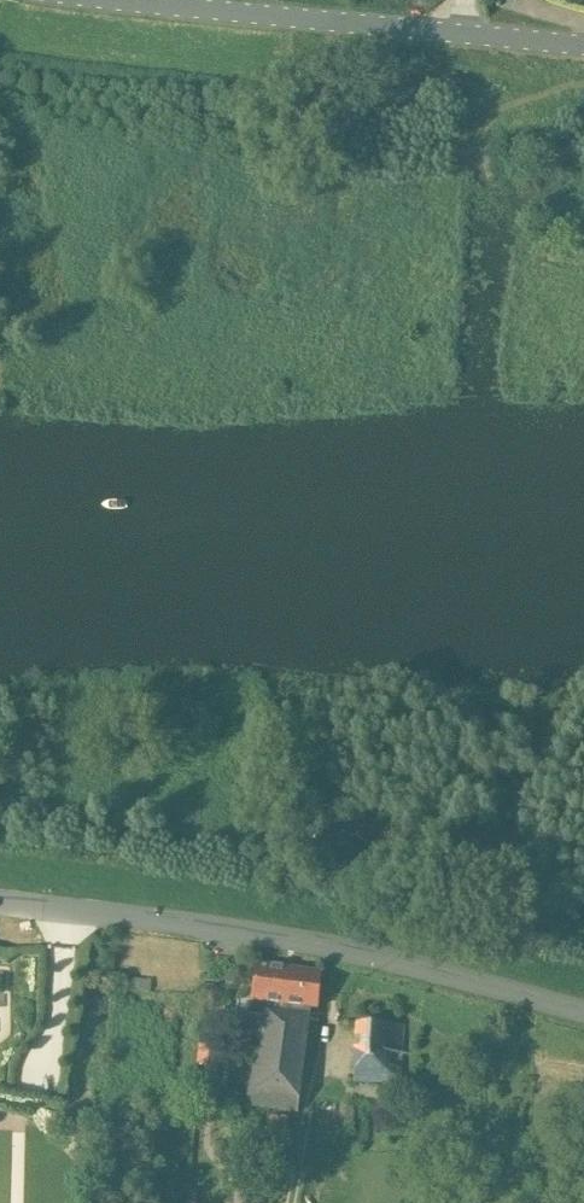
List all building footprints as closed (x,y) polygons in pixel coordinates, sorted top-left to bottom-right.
[(254,985),(248,1033),(270,1036),(272,1017),(279,1018),(284,977),(292,978),(293,969),(258,964),(254,985)] [(322,972),(293,969),(292,978),(284,977),(279,1018),(272,1017),(270,1036),(248,1033),(239,1103),(296,1111),(309,1009),(317,1010),(322,972)] [(356,1082),(398,1085),(401,1026),(359,1023),(356,1082)]
